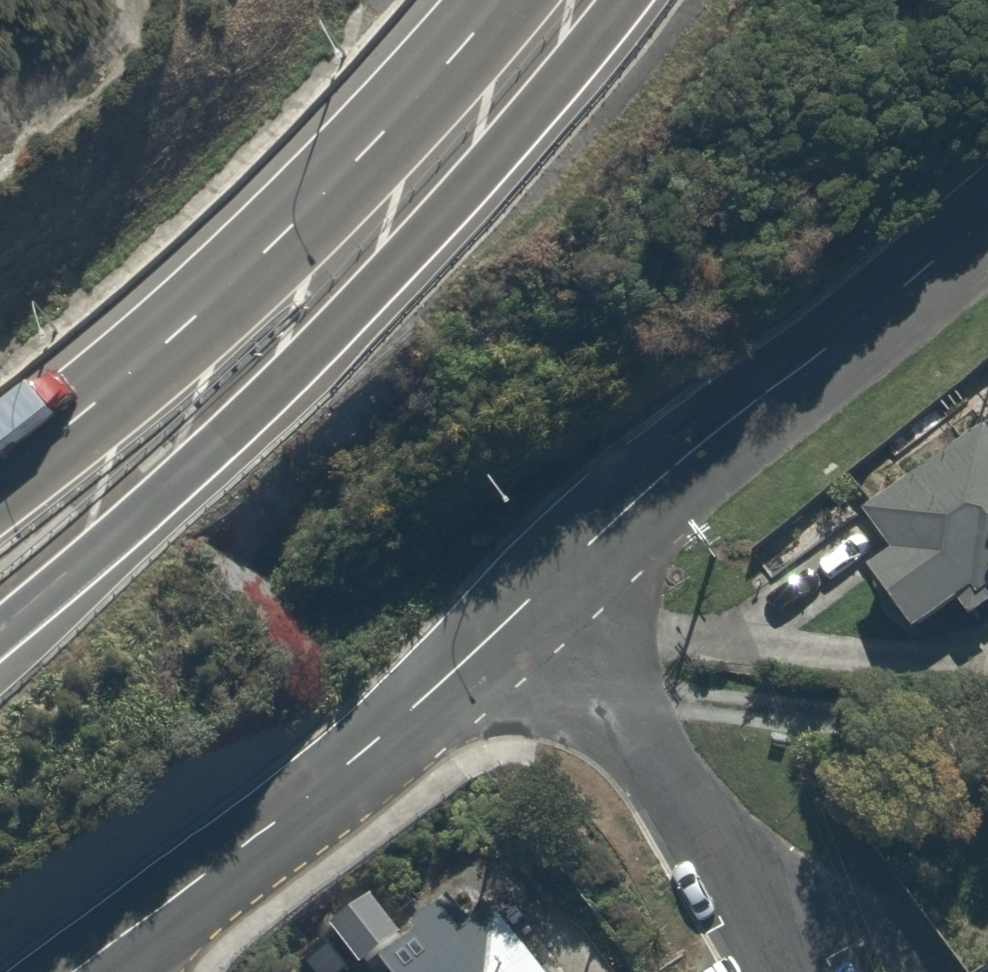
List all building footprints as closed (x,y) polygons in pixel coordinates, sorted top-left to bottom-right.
[(867,516),(898,557),(873,574),(920,639),(963,608),(977,625),(987,616),(987,430),(867,516)] [(357,971),(520,971),(457,893),(357,971)]
